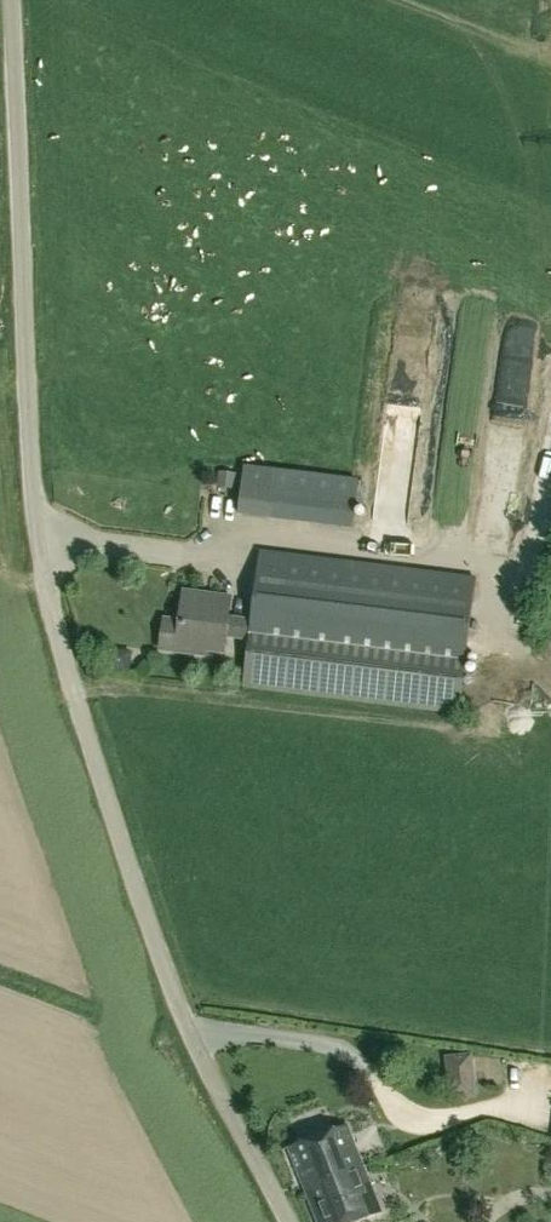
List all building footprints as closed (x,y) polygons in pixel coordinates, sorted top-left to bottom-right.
[(414,356),(386,354),(377,475),(405,477),(414,356)] [(503,520),(515,368),(484,365),(470,533),(489,534),(490,519),(503,520)] [(240,505),(353,519),(357,480),(244,467),(240,505)] [(236,473),(220,471),(219,487),(235,488),(236,473)] [(228,619),(226,636),(250,639),(249,649),(243,687),(243,689),(460,716),(460,712),(463,675),(475,579),(261,553),(252,622),(228,619)] [(224,654),(226,636),(228,619),(231,598),(184,592),(180,622),(165,620),(161,650),(205,656),(206,651),(224,654)] [(137,653),(143,635),(131,631),(125,650),(137,653)] [(288,1146),(306,1192),(367,1171),(349,1124),(288,1146)] [(306,1192),(318,1221),(365,1221),(384,1215),(367,1171),(306,1192)]
